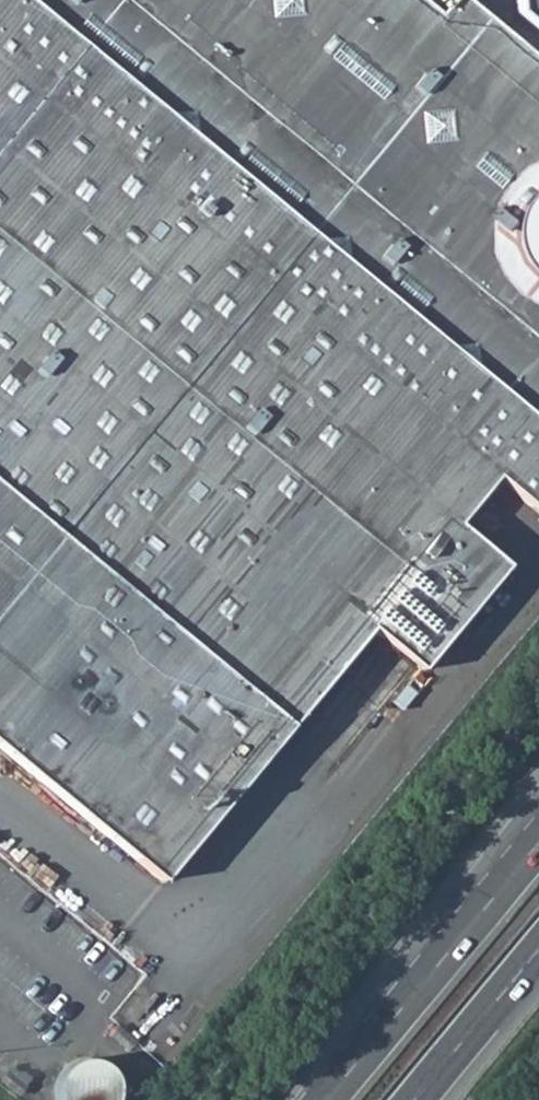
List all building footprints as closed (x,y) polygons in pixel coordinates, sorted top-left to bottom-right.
[(521,408),(28,0),(0,0),(0,749),(161,883),(370,630),(420,672),(507,567),(505,566),(473,539),(456,525),(495,478),(538,515),(538,423),(521,408)] [(521,408),(538,423),(538,63),(517,45),(462,0),(28,0),(521,408)] [(516,15),(538,34),(538,0),(515,0),(516,15)] [(473,539),(505,566),(522,545),(490,519),(473,539)] [(118,1065),(63,1061),(60,1099),(116,1099),(118,1065)]
